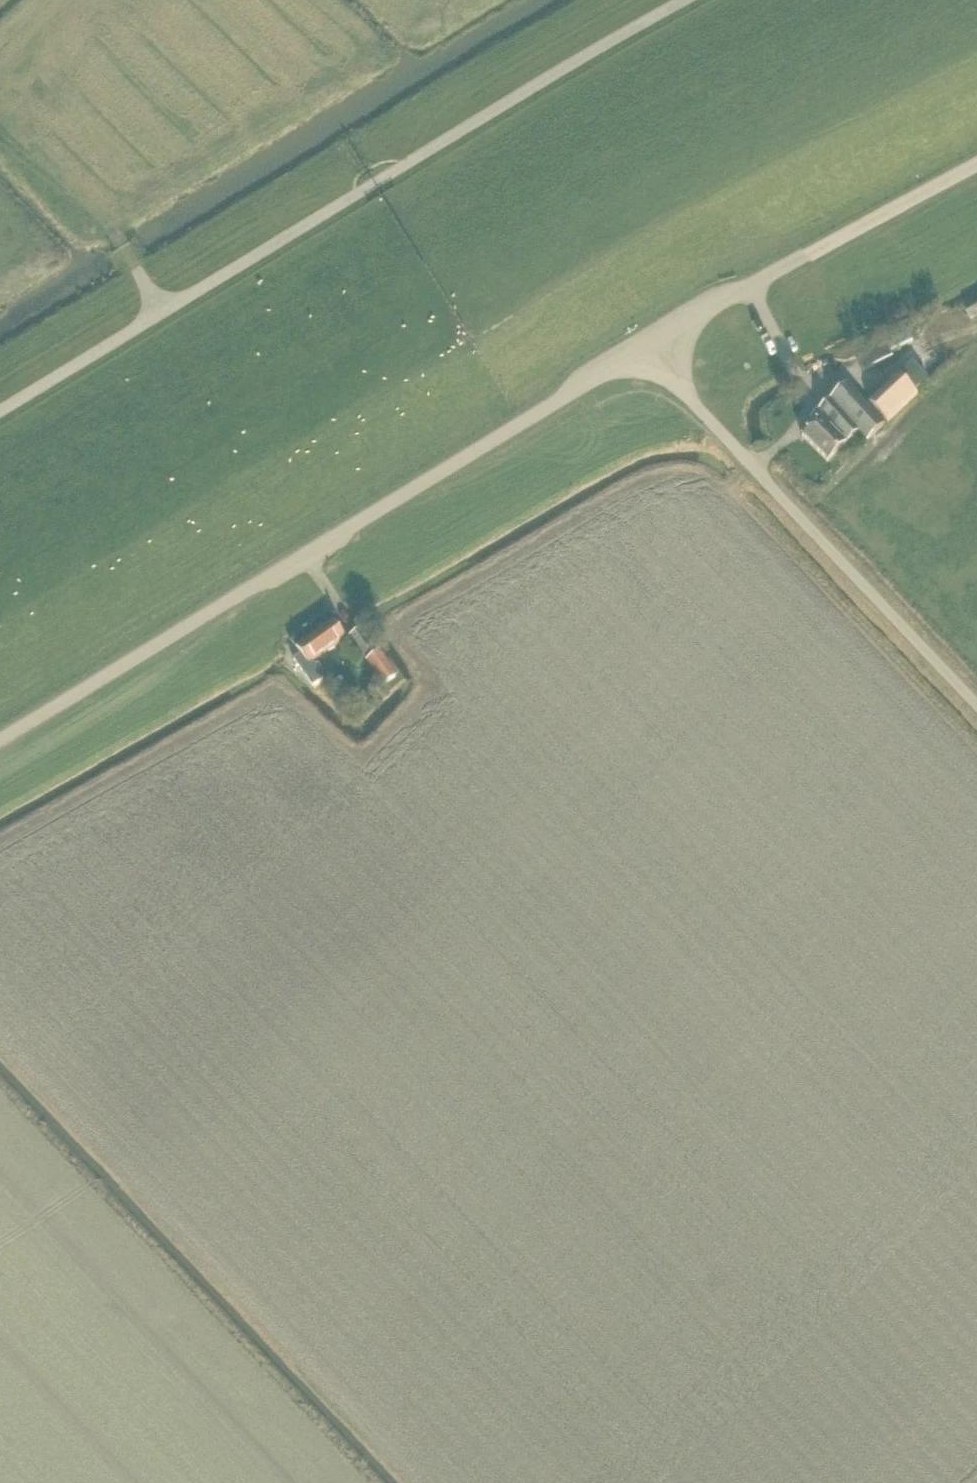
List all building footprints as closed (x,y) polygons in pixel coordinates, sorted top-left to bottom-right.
[(863,373),(892,359),(885,345),(856,359),(863,373)] [(886,424),(917,395),(915,394),(928,382),(911,364),(899,376),(898,375),(868,404),(886,424)] [(868,443),(886,425),(849,385),(813,419),(818,425),(804,438),(829,463),(859,433),(868,443)] [(308,668),(345,641),(327,615),(290,642),(308,668)] [(365,662),(377,654),(359,630),(348,638),(365,662)] [(383,689),(397,679),(379,653),(365,663),(383,689)]
